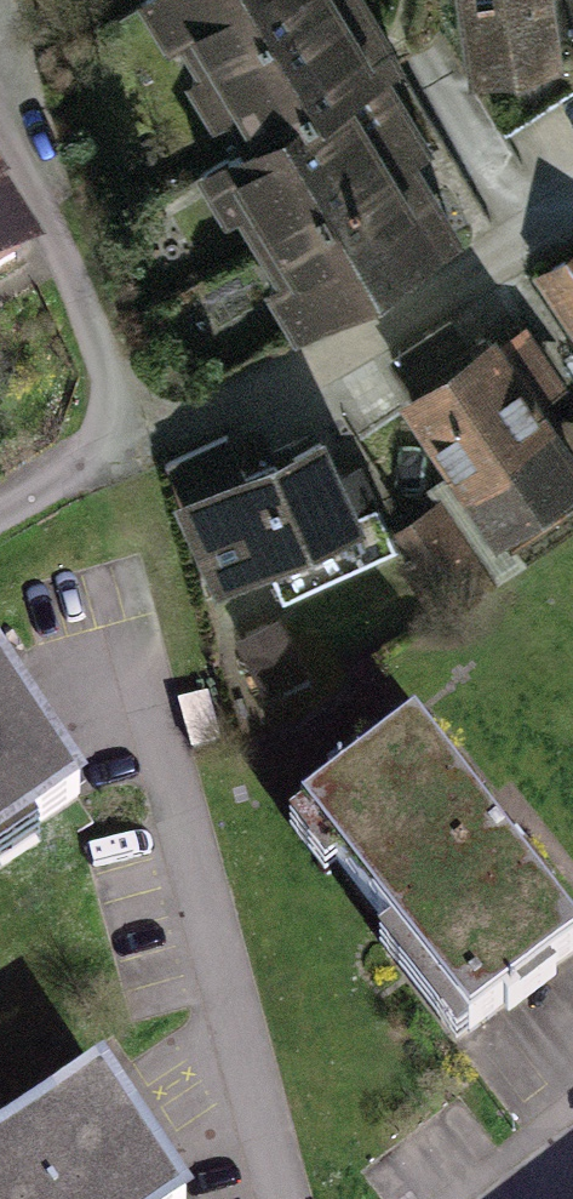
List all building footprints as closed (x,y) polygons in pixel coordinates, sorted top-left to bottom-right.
[(153,30),(235,163),(202,183),(286,318),(420,235),(384,178),(411,161),(369,93),(400,85),(347,0),(202,0),(153,30)] [(447,92),(554,83),(547,0),(439,0),(447,92)] [(33,271),(0,220),(0,292),(33,271)] [(526,300),(572,368),(572,267),(526,300)] [(387,424),(479,569),(572,509),(572,485),(532,421),(563,401),(523,338),(387,424)] [(184,502),(242,480),(226,437),(167,459),(184,502)] [(315,459),(168,521),(205,608),(352,546),(315,459)] [(437,521),(389,559),(441,625),(489,588),(437,521)] [(242,631),(259,695),(303,683),(285,619),(242,631)] [(0,666),(0,849),(86,792),(1,665),(0,666)] [(417,732),(285,824),(440,1045),(572,953),(417,732)] [(0,1138),(0,1198),(189,1198),(191,1197),(104,1068),(0,1138)]
